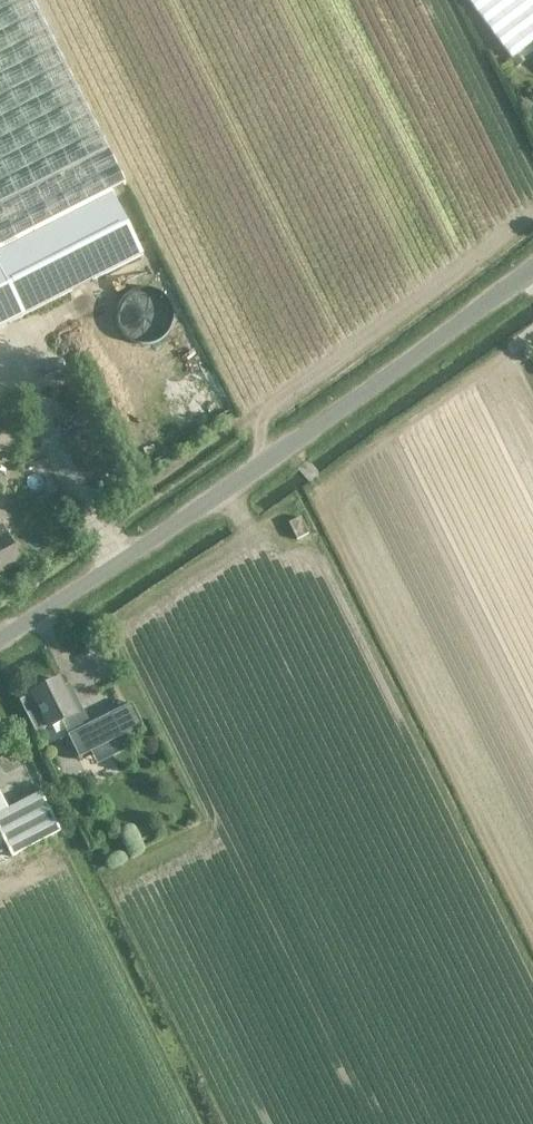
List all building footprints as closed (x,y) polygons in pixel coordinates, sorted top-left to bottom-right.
[(125,184),(32,0),(0,0),(0,247),(125,184)] [(532,43),(532,42),(532,0),(467,0),(511,59),(532,43)] [(23,317),(0,272),(0,328),(23,317)] [(129,322),(153,341),(176,310),(147,287),(137,300),(143,304),(129,322)] [(288,523),(296,540),(308,534),(300,517),(288,523)] [(20,563),(2,525),(0,526),(0,573),(20,563)] [(62,721),(69,735),(77,731),(70,717),(75,714),(58,680),(32,694),(19,701),(35,733),(48,727),(48,728),(62,721)] [(131,704),(77,731),(69,735),(68,736),(79,759),(142,727),(131,704)] [(40,792),(0,812),(0,835),(11,857),(60,832),(40,792)]
